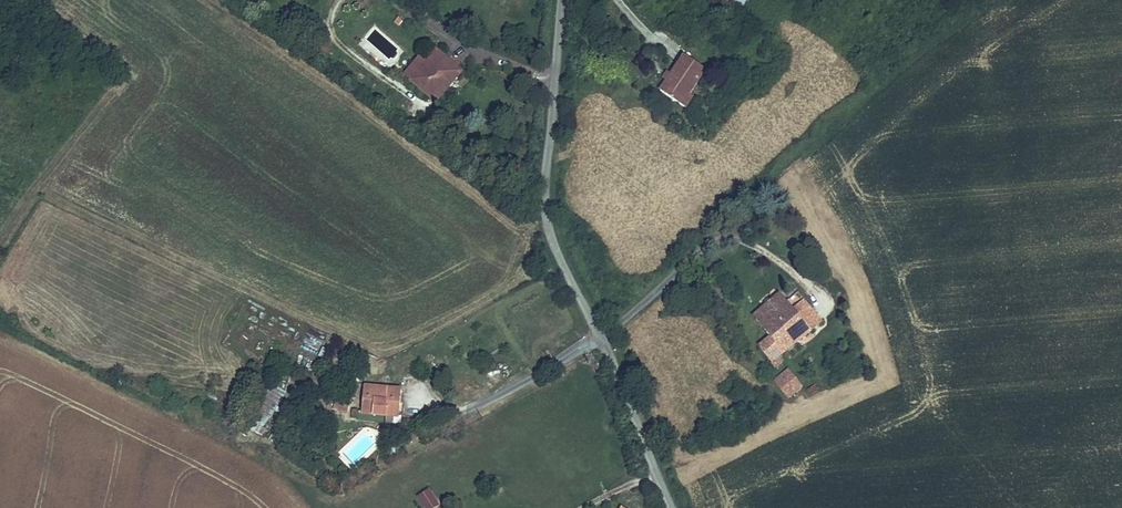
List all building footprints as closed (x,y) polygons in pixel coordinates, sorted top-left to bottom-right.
[(747,0),(734,0),(726,11),(734,18),(747,1),(747,0)] [(485,57),(456,37),(432,67),(457,85),(472,65),(478,69),(485,57)] [(432,67),(448,47),(440,41),(425,63),(432,67)] [(478,69),(472,65),(457,85),(464,89),(478,69)] [(665,94),(660,101),(687,118),(694,107),(689,103),(703,79),(682,65),(670,84),(665,94)] [(661,90),(665,94),(670,84),(666,82),(661,90)] [(781,359),(813,333),(781,294),(754,318),(770,338),(761,346),(779,368),(785,365),(781,359)] [(301,349),(315,355),(322,338),(307,332),(301,349)] [(804,388),(791,371),(779,381),(792,397),(804,388)] [(414,387),(378,383),(375,408),(398,411),(399,405),(412,406),(414,387)] [(399,405),(398,411),(412,414),(412,406),(399,405)] [(440,505),(430,488),(417,496),(424,507),(436,507),(440,505)]
